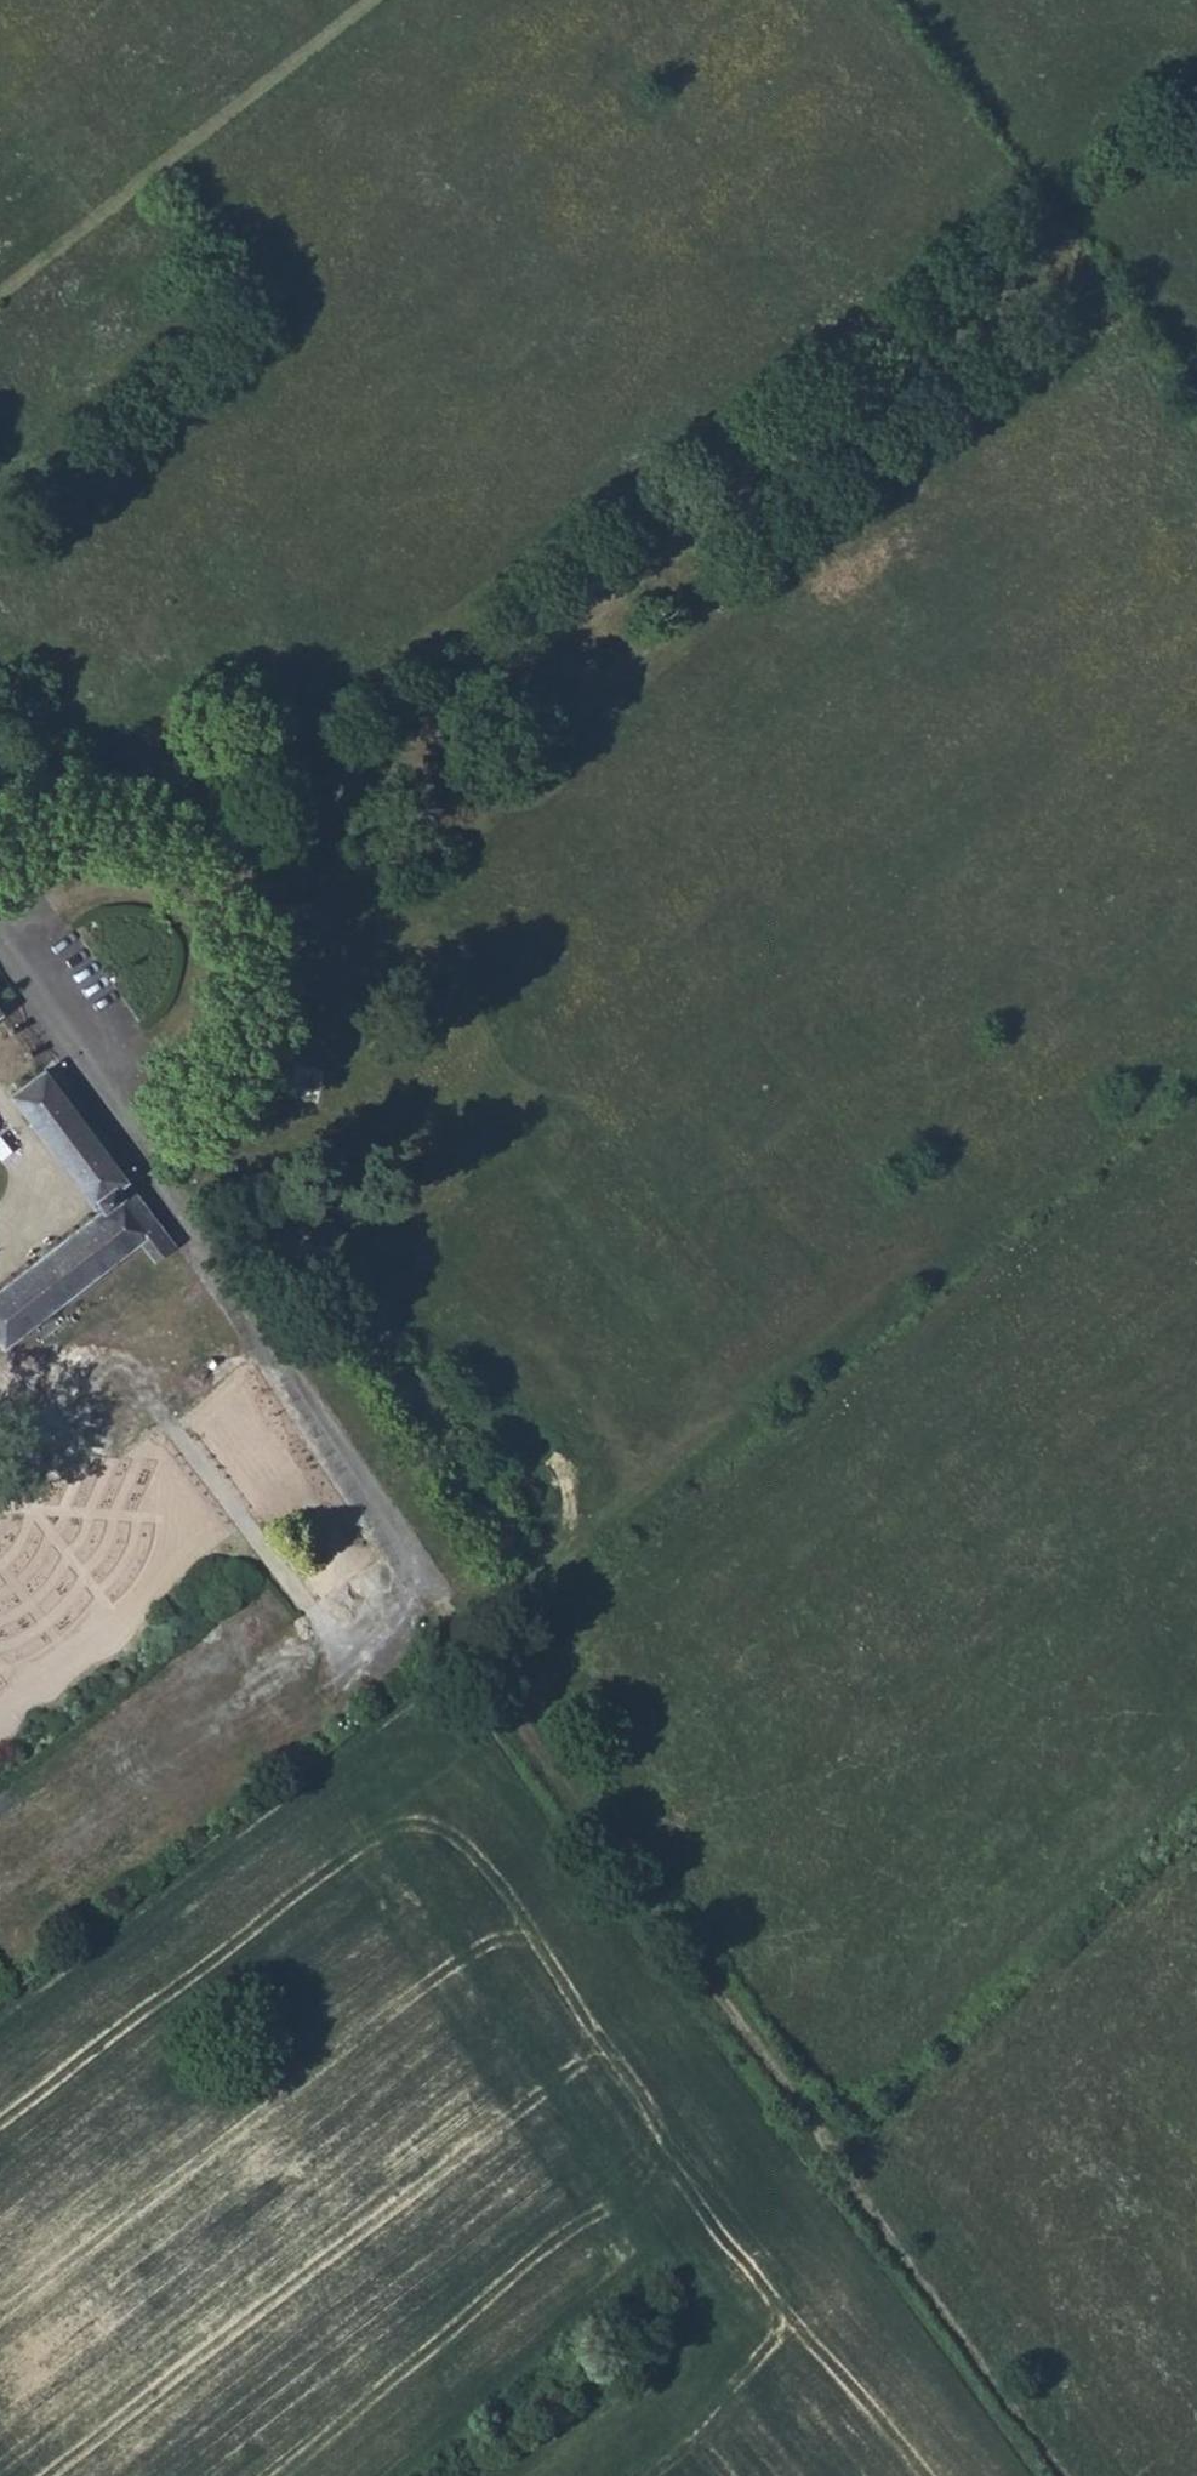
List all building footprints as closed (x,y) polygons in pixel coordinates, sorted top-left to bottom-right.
[(13,1095),(95,1205),(99,1202),(104,1209),(0,1290),(0,1352),(139,1244),(154,1263),(178,1246),(46,1070),(13,1095)]
